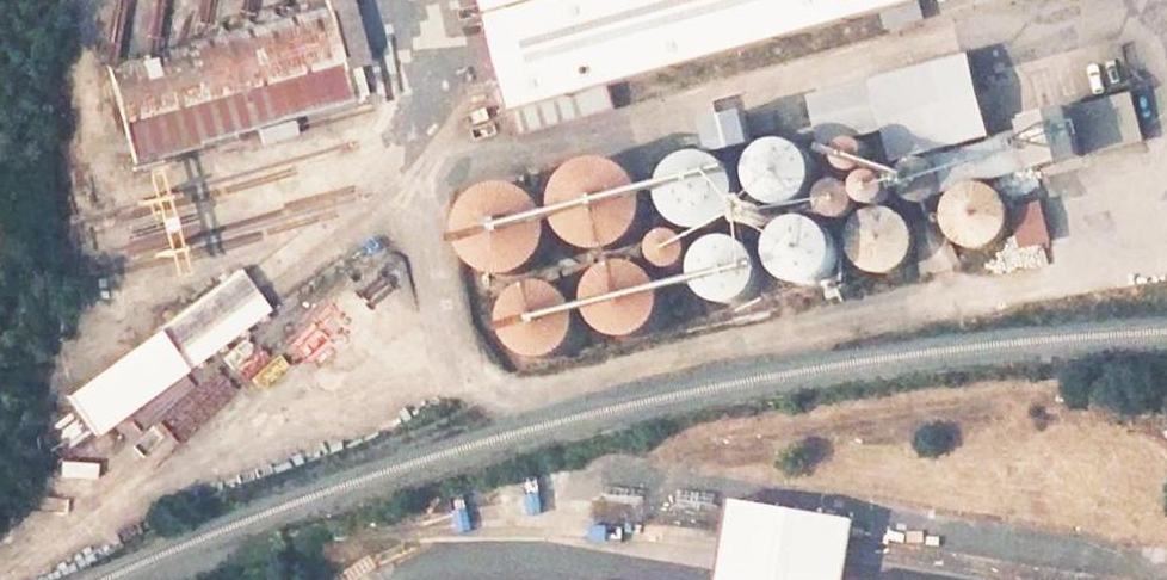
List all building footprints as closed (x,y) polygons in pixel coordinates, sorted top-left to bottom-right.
[(110,70),(135,162),(352,100),(345,71),(367,63),(349,0),(326,0),(323,1),(326,9),(110,70)] [(525,134),(615,109),(609,88),(920,1),(920,0),(487,0),(525,134)] [(186,3),(132,18),(141,50),(194,34),(186,3)] [(932,67),(937,88),(968,81),(961,59),(932,67)] [(888,104),(917,94),(912,72),(880,82),(888,104)] [(832,119),(849,114),(857,113),(872,106),(864,77),(824,90),(832,119)] [(950,155),(960,154),(968,150),(973,146),(979,139),(983,129),(983,116),(978,105),(969,96),(957,91),(942,92),(934,96),(927,103),(922,112),(920,124),(921,133),(926,142),(931,148),(941,153),(950,155)] [(1067,110),(1079,159),(1142,142),(1129,94),(1067,110)] [(713,123),(721,154),(758,145),(756,140),(812,123),(807,105),(751,120),(750,113),(713,123)] [(1033,133),(1042,169),(1079,159),(1067,110),(1030,119),(1033,133)] [(857,113),(849,114),(842,116),(834,122),(830,128),(826,137),(825,150),(828,159),(833,166),(839,171),(847,175),(856,177),(865,176),(876,171),(882,165),(889,151),(889,138),(887,133),(877,119),(869,115),(857,113)] [(1042,169),(1033,133),(960,154),(965,167),(970,189),(1042,169)] [(770,147),(765,150),(760,155),(758,159),(756,163),(754,179),(756,187),(760,194),(763,197),(770,203),(785,207),(798,205),(802,203),(810,197),(815,190),(816,187),(819,173),(815,160),(810,153),(801,146),(790,143),(783,143),(770,147)] [(716,232),(726,227),(730,223),(740,210),(741,206),(742,199),(742,188),(741,184),(733,170),(729,167),(713,159),(704,158),(697,159),(681,167),(678,170),(672,179),(669,186),(667,193),(668,199),(668,204),(672,214),(676,219),(684,227),(693,231),(710,233),(716,232)] [(589,168),(581,171),(576,175),(573,178),(565,189),(561,203),(562,220),(565,228),(568,233),(572,237),(580,244),(595,251),(601,252),(607,252),(615,251),(630,244),(634,240),(637,237),(644,227),(647,217),(648,207),(645,194),(640,183),(637,179),(632,175),(620,168),(615,166),(610,165),(603,165),(596,166),(589,168)] [(839,183),(815,201),(827,218),(852,200),(839,183)] [(980,189),(970,189),(962,191),(954,196),(947,205),(943,217),(945,231),(951,240),(958,246),(967,250),(978,250),(986,248),(993,244),(999,238),(1004,229),(1006,219),(1004,208),(998,199),(991,193),(980,189)] [(504,190),(488,195),(483,199),(477,205),(472,211),(469,218),(467,225),(467,243),(473,256),(480,266),(484,269),(493,274),(502,277),(507,278),(528,274),(538,268),(543,263),(552,250),(554,241),(555,234),(553,221),(548,211),(541,202),(538,199),(531,195),(527,193),(521,191),(510,190),(504,190)] [(876,209),(869,211),(864,213),(855,221),(850,231),(849,239),(852,252),(855,258),(860,263),(864,266),(880,271),(886,271),(902,262),(906,258),(910,251),(911,245),(912,238),(910,231),(907,224),(902,217),(896,213),(890,210),(883,209),(876,209)] [(810,218),(795,219),(788,223),(785,225),(781,229),(776,238),(774,251),(778,263),(781,269),(784,272),(788,274),(812,279),(815,278),(821,276),(830,268),(835,258),(837,249),(836,244),(831,231),(825,224),(820,221),(810,218)] [(719,242),(713,245),(708,250),(706,253),(702,260),(700,271),(703,284),(706,289),(710,293),(715,297),(719,299),(724,301),(738,301),(748,297),(757,289),(761,283),(763,271),(761,258),(758,254),(753,247),(748,244),(738,240),(726,240),(719,242)] [(595,286),(593,297),(593,305),(595,312),(601,322),(606,327),(618,333),(624,335),(636,334),(648,330),(654,326),(661,316),(666,304),(666,296),(665,290),(663,284),(659,277),(654,271),(645,265),(640,264),(636,263),(625,262),(618,264),(612,267),(607,270),(602,274),(595,286)] [(191,373),(271,313),(239,270),(162,331),(191,373)] [(539,283),(531,285),(527,286),(524,288),(516,296),(512,302),(509,309),(508,319),(511,332),(517,342),(519,345),(537,354),(550,354),(558,352),(565,348),(570,344),(576,337),(579,329),(580,318),(580,312),(573,297),(567,291),(551,283),(539,283)] [(725,561),(837,579),(846,579),(848,567),(852,544),(856,522),(735,504),(731,524),(727,549),(725,561)] [(725,561),(722,579),(837,579),(725,561)]
